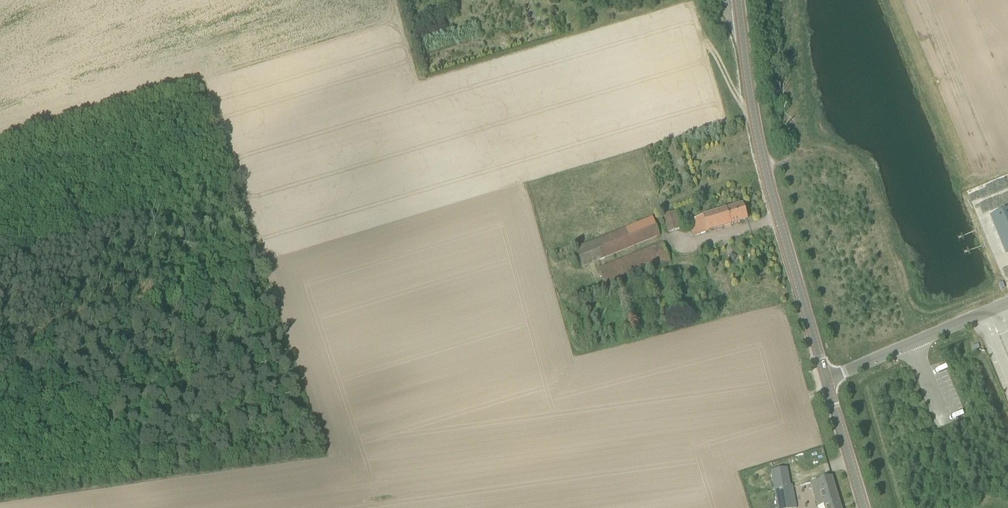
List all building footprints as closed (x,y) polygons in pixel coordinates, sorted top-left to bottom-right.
[(689,221),(694,237),(700,235),(708,233),(708,232),(740,223),(740,222),(748,219),(743,205),(735,207),(735,206),(703,216),(689,221)] [(991,216),(1006,253),(1007,252),(1007,209),(991,216)] [(664,215),(669,232),(681,229),(675,211),(664,215)] [(598,241),(575,249),(583,267),(605,258),(660,236),(653,218),(598,241)] [(606,288),(671,261),(663,243),(599,269),(606,288)] [(775,488),(778,507),(797,507),(792,485),(791,485),(788,467),(771,470),(775,488)] [(832,477),(817,481),(811,483),(818,507),(824,505),(825,507),(841,507),(832,477)]
